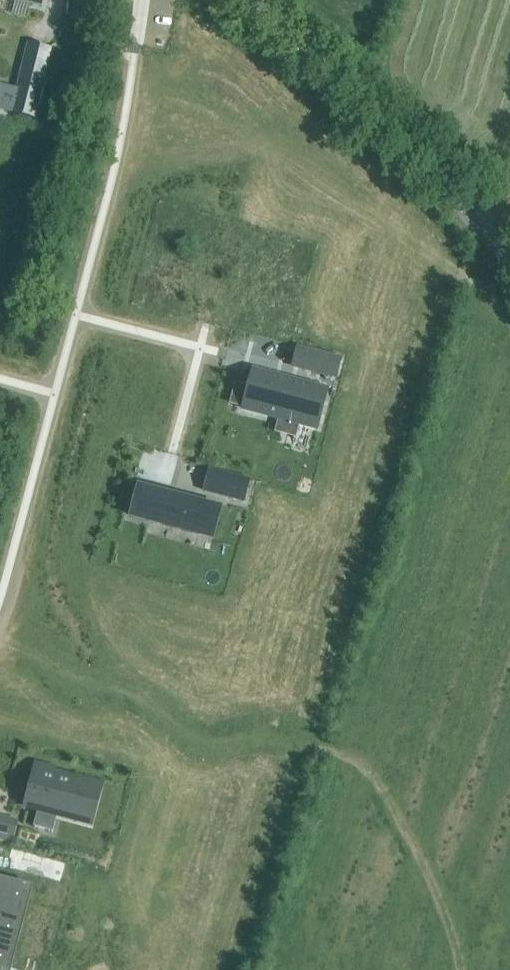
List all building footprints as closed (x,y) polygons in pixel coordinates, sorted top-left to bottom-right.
[(22,65),(16,92),(27,95),(21,118),(33,121),(46,71),(22,65)] [(343,358),(318,351),(313,369),(339,375),(343,358)] [(316,427),(326,390),(253,371),(244,408),(316,427)] [(241,404),(243,383),(236,382),(234,403),(241,404)] [(244,501),(249,481),(209,470),(204,491),(244,501)] [(165,493),(151,490),(151,491),(138,488),(135,500),(131,516),(212,538),(220,509),(164,495),(165,493)] [(29,796),(27,803),(38,806),(33,826),(53,832),(60,804),(83,810),(90,783),(51,773),(52,769),(37,765),(33,781),(32,781),(28,796),(29,796)] [(6,819),(1,838),(15,842),(20,823),(6,819)] [(12,849),(7,867),(60,881),(65,863),(12,849)] [(5,968),(25,891),(0,885),(0,967),(5,968)]
